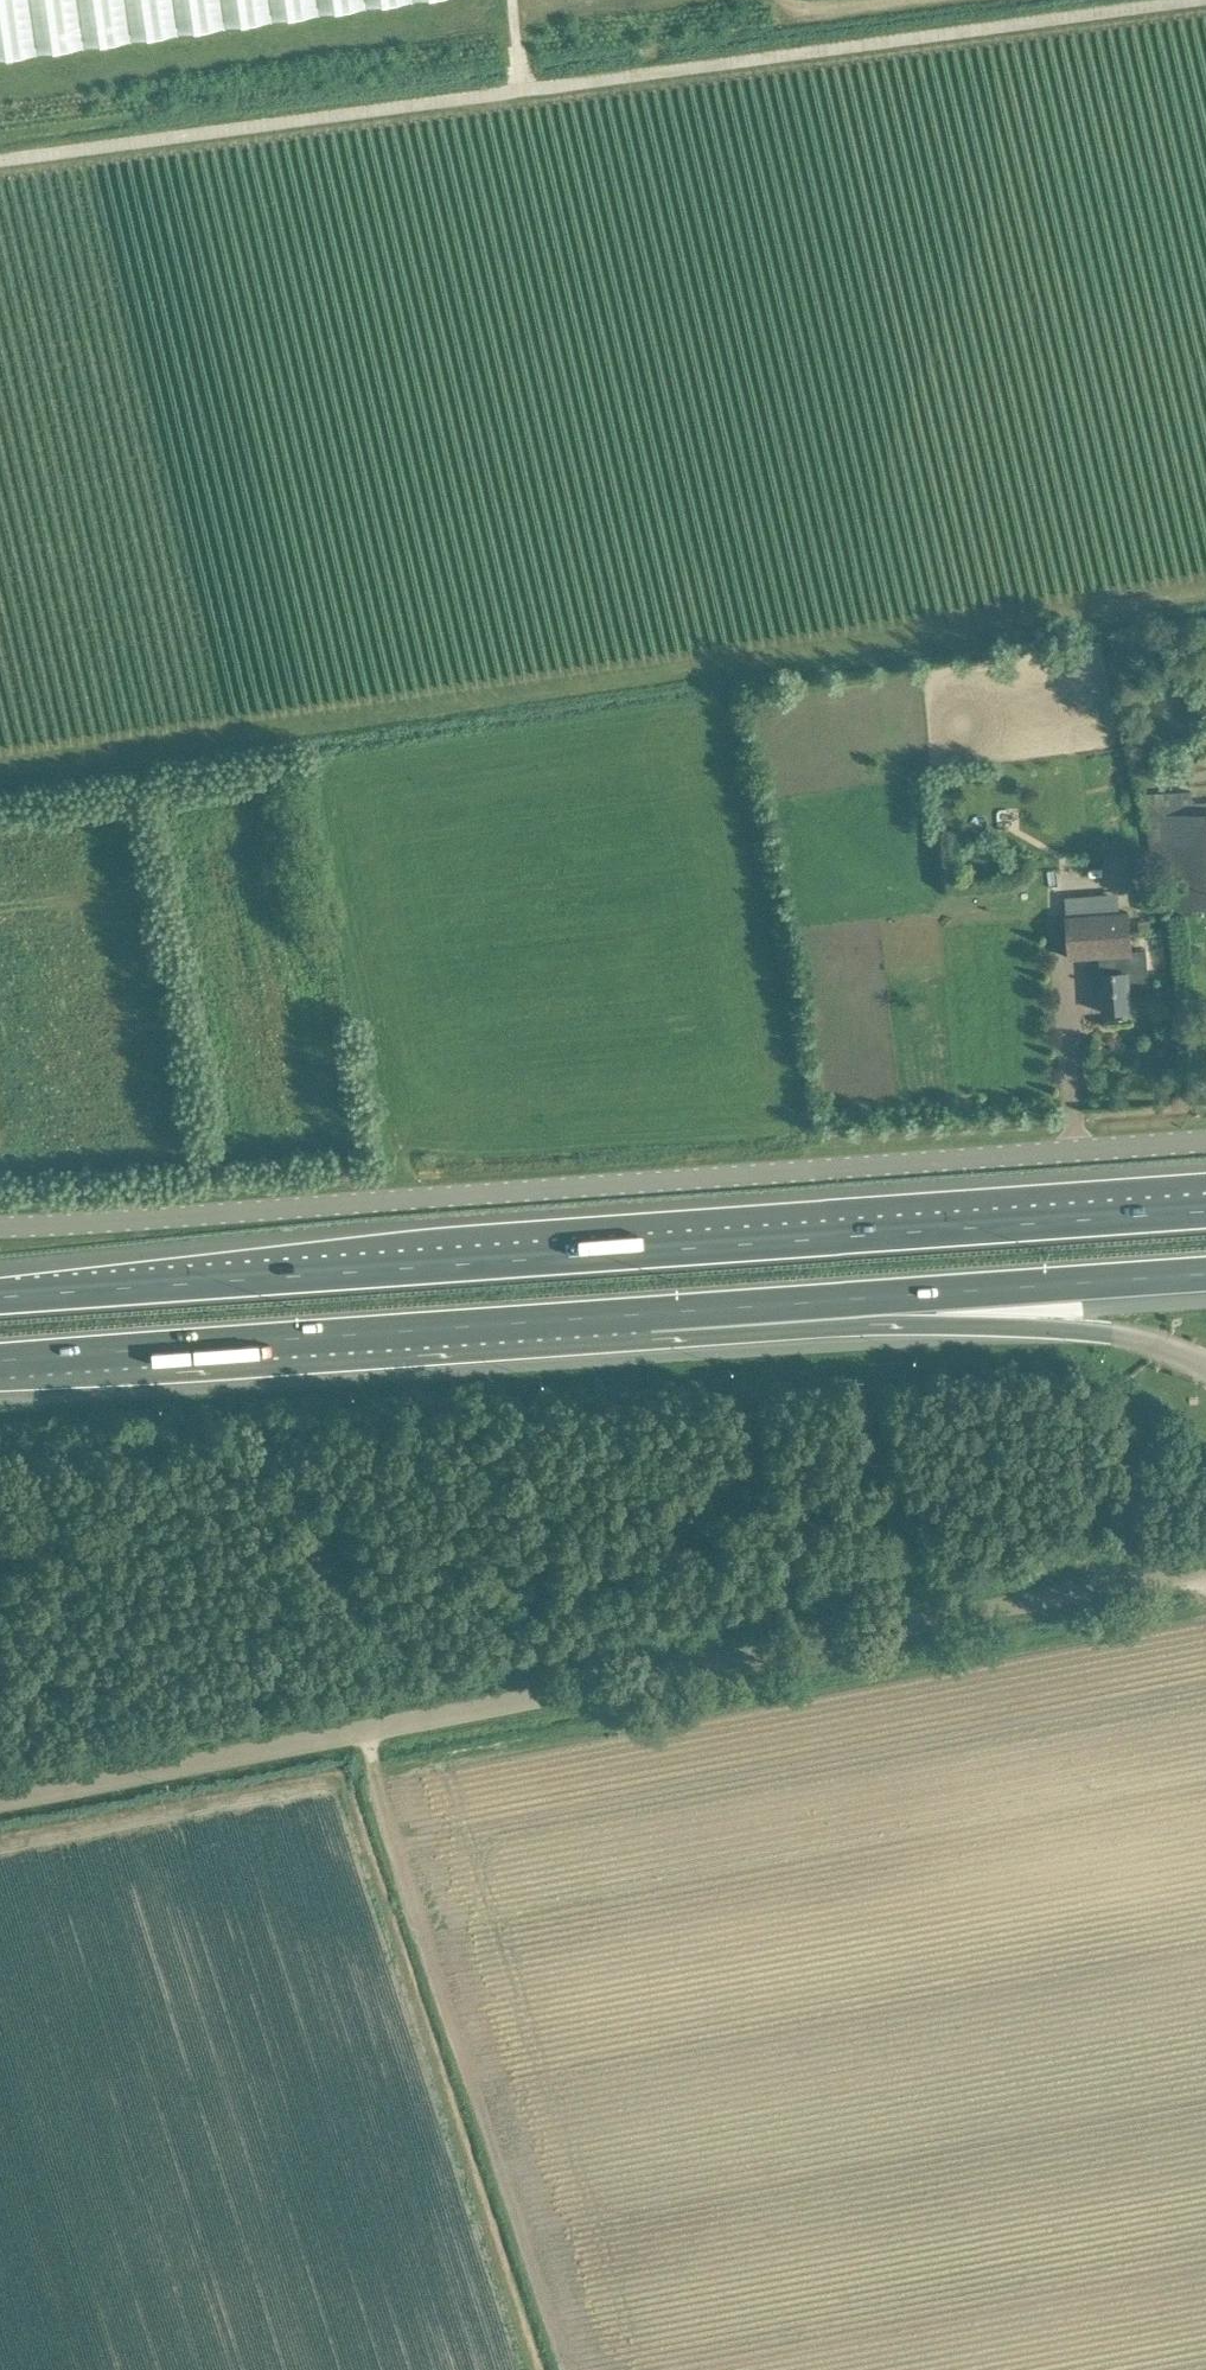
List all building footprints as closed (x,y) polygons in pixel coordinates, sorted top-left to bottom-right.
[(1167,909),(1205,907),(1205,812),(1194,813),(1193,792),(1143,794),(1144,819),(1146,819),(1149,870),(1165,869),(1167,909)] [(1130,914),(1070,916),(1070,918),(1072,957),(1107,955),(1107,973),(1101,974),(1103,1012),(1132,1010),(1131,995),(1149,994),(1146,951),(1132,951),(1130,914)] [(1149,918),(1139,919),(1140,930),(1150,930),(1149,918)]
